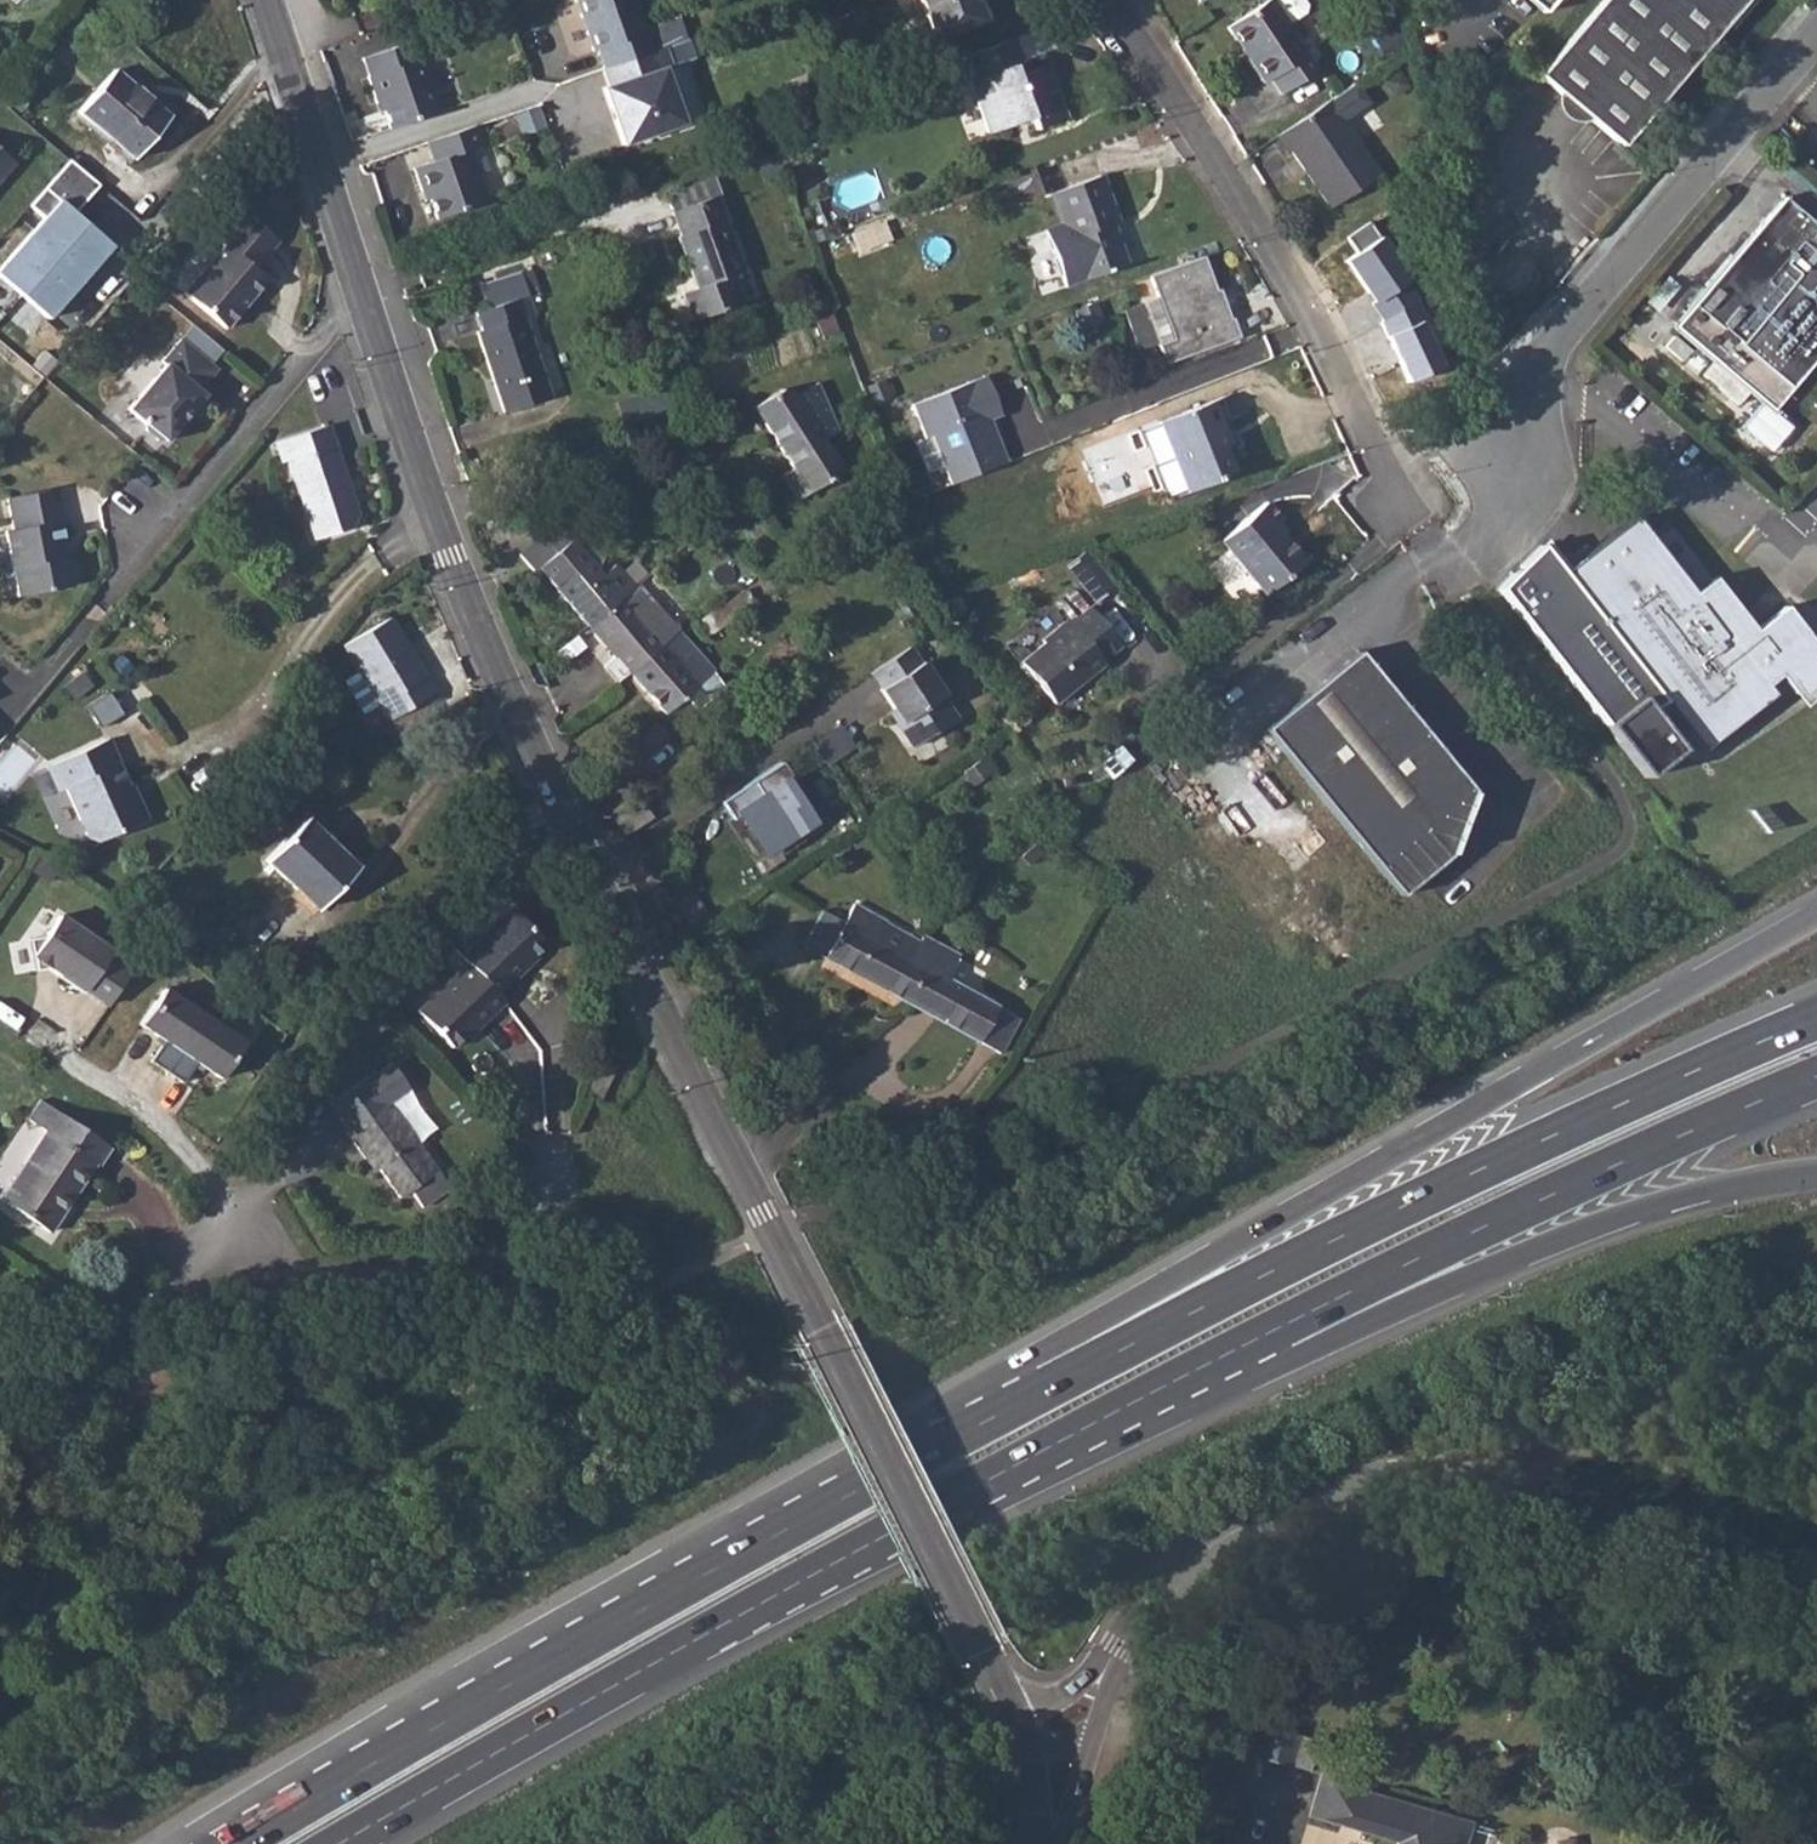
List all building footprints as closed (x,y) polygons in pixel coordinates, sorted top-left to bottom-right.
[(415,13),(452,0),(410,0),(415,13)] [(595,49),(653,28),(643,0),(578,0),(595,49)] [(938,43),(991,25),(982,0),(923,0),(938,43)] [(1216,32),(1227,48),(1229,47),(1238,60),(1235,61),(1250,84),(1258,80),(1270,96),(1305,73),(1275,28),(1277,27),(1277,26),(1294,15),(1295,8),(1290,0),(1265,0),(1260,3),(1259,2),(1216,32)] [(1542,76),(1625,145),(1747,0),(1605,0),(1542,76)] [(595,49),(602,67),(659,47),(653,28),(595,49)] [(1016,36),(966,55),(975,78),(970,80),(989,132),(1030,117),(1035,129),(1068,117),(1050,64),(1041,66),(1037,55),(1025,59),(1016,36)] [(408,39),(358,56),(364,74),(363,75),(372,101),(376,99),(378,108),(385,127),(432,110),(408,39)] [(602,67),(607,82),(664,62),(659,47),(602,67)] [(602,84),(622,143),(685,121),(664,62),(607,82),(602,84)] [(115,69),(79,112),(134,159),(170,117),(115,69)] [(1331,96),(1276,134),(1289,153),(1293,150),(1331,206),(1381,171),(1331,96)] [(484,141),(477,121),(429,138),(435,157),(429,158),(410,165),(419,189),(423,188),(427,197),(433,216),(488,197),(470,146),(484,141)] [(19,164),(0,150),(0,188),(19,164)] [(68,206),(75,212),(99,184),(69,158),(29,205),(52,225),(68,206)] [(1104,174),(1052,192),(1084,278),(1131,262),(1116,222),(1122,220),(1104,174)] [(716,195),(673,210),(681,234),(677,235),(697,287),(683,292),(694,320),(743,302),(733,274),(743,270),(716,195)] [(1674,323),(1774,408),(1816,357),(1816,222),(1785,195),(1674,323)] [(52,225),(7,276),(53,315),(113,245),(75,212),(68,206),(52,225)] [(279,239),(244,210),(220,240),(225,244),(186,292),(228,327),(246,305),(243,303),(251,293),(254,296),(268,278),(256,268),(279,239)] [(1205,254),(1151,274),(1175,338),(1162,342),(1169,362),(1235,337),(1205,254)] [(478,331),(502,402),(547,387),(524,317),(537,313),(530,291),(541,288),(534,268),(523,270),(522,268),(482,281),(489,306),(478,309),(484,328),(478,331)] [(165,360),(168,363),(131,408),(149,423),(154,433),(162,439),(168,438),(169,440),(186,420),(183,417),(189,408),(193,411),(208,394),(202,389),(220,367),(184,337),(165,360)] [(844,352),(827,357),(831,367),(847,362),(844,352)] [(950,484),(1006,463),(991,425),(988,426),(986,420),(989,419),(1000,414),(984,375),(911,405),(924,437),(930,436),(950,484)] [(781,393),(755,409),(791,467),(782,474),(798,500),(841,472),(822,442),(837,432),(819,386),(796,401),(793,396),(781,393)] [(547,387),(502,402),(505,410),(549,395),(547,387)] [(1215,401),(1161,421),(1183,484),(1232,465),(1221,433),(1226,431),(1215,401)] [(331,423),(279,439),(285,459),(292,458),(316,537),(354,525),(360,513),(348,476),(344,473),(342,467),(344,463),(331,423)] [(57,489),(7,499),(14,531),(6,531),(19,598),(73,587),(79,577),(76,564),(67,559),(60,560),(58,547),(65,546),(60,522),(63,521),(57,489)] [(515,499),(504,504),(508,513),(519,508),(515,499)] [(1267,499),(1221,535),(1265,589),(1303,559),(1273,522),(1280,516),(1267,499)] [(526,545),(592,624),(637,586),(615,561),(602,573),(542,504),(506,535),(519,550),(526,545)] [(1645,675),(1662,697),(1649,708),(1640,697),(1606,723),(1645,770),(1679,745),(1657,716),(1659,714),(1668,714),(1673,711),(1701,747),(1773,691),(1766,682),(1783,668),(1794,683),(1816,664),(1816,655),(1779,607),(1754,627),(1712,574),(1693,589),(1634,513),(1562,569),(1645,675)] [(1098,597),(1115,584),(1088,551),(1071,564),(1098,597)] [(650,594),(637,586),(592,624),(619,655),(608,665),(621,680),(633,670),(681,629),(650,594)] [(1045,639),(1021,658),(1053,698),(1101,659),(1099,658),(1119,642),(1089,603),(1070,618),(1067,615),(1042,635),(1045,639)] [(395,622),(345,652),(389,728),(439,699),(395,622)] [(681,629),(633,670),(679,725),(721,689),(717,670),(681,629)] [(908,646),(870,671),(881,687),(879,689),(892,707),(901,720),(896,723),(911,746),(955,717),(941,695),(942,695),(921,661),(919,662),(908,646)] [(1357,649),(1263,727),(1400,892),(1447,853),(1471,786),(1357,649)] [(113,739),(51,766),(62,792),(69,790),(92,839),(100,843),(151,821),(140,796),(137,798),(122,764),(123,762),(113,739)] [(983,757),(966,769),(975,782),(991,770),(983,757)] [(800,795),(778,761),(740,786),(750,801),(735,812),(746,830),(739,834),(740,836),(753,855),(773,842),(780,853),(800,840),(792,827),(802,820),(789,801),(800,795)] [(643,787),(616,806),(627,822),(654,803),(643,787)] [(306,820),(268,859),(319,907),(356,868),(306,820)] [(822,909),(804,943),(907,999),(927,963),(911,954),(896,947),(878,936),(887,919),(853,901),(843,921),(822,909)] [(462,956),(469,964),(418,1007),(451,1043),(473,1023),(476,1027),(505,1002),(498,994),(529,967),(526,964),(548,945),(515,909),(462,956)] [(60,916),(33,956),(107,1003),(133,971),(109,957),(114,950),(60,916)] [(927,963),(907,999),(981,1039),(999,1005),(948,977),(960,953),(922,933),(918,941),(911,954),(927,963)] [(242,1038),(164,987),(138,1024),(220,1077),(242,1038)] [(599,1058),(582,1090),(589,1092),(604,1060),(599,1058)] [(614,1065),(604,1060),(589,1092),(598,1096),(614,1065)] [(350,1128),(348,1130),(369,1161),(373,1159),(397,1196),(408,1188),(420,1206),(447,1188),(436,1170),(391,1102),(412,1089),(395,1062),(372,1077),(370,1075),(332,1100),(350,1128)] [(29,1120),(46,1131),(0,1199),(49,1232),(95,1164),(99,1167),(111,1149),(41,1102),(29,1120)] [(1257,1753),(1292,1764),(1302,1732),(1267,1721),(1257,1753)] [(1323,1772),(1311,1814),(1339,1823),(1348,1788),(1351,1780),(1323,1772)] [(1468,1824),(1370,1794),(1359,1828),(1399,1840),(1398,1843),(1462,1843),(1468,1824)]
